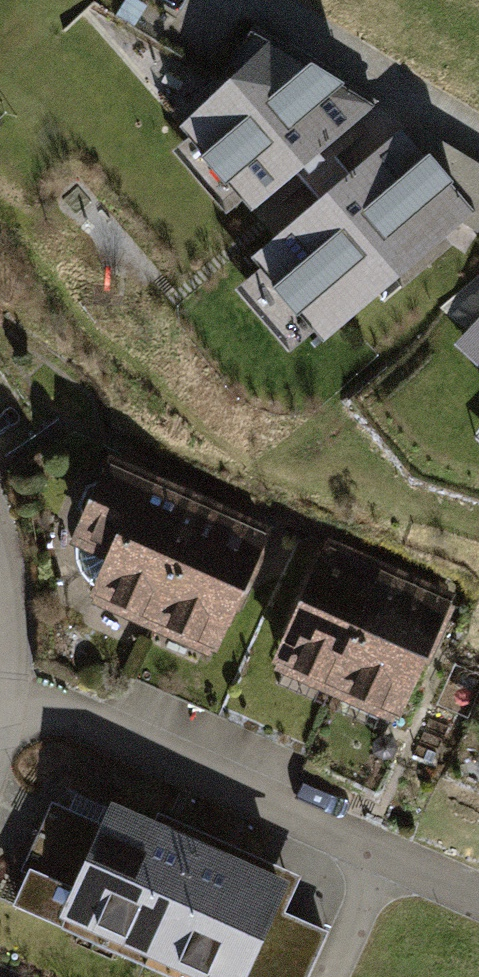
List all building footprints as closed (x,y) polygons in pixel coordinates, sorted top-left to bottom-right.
[(377,106),(272,44),(182,128),(254,211),(377,106)] [(412,124),(257,258),(327,343),(463,227),(478,235),(478,164),(412,124)] [(279,231),(352,164),(334,144),(261,211),(279,231)] [(454,346),(478,369),(478,319),(454,346)] [(145,626),(200,500),(118,465),(79,555),(98,606),(145,626)] [(227,661),(282,535),(200,500),(145,626),(227,661)] [(349,706),(405,577),(337,548),(281,678),(349,706)] [(417,735),(472,606),(405,577),(349,706),(417,735)] [(72,819),(57,813),(30,877),(40,881),(24,921),(158,976),(211,851),(81,797),(72,819)] [(211,851),(158,976),(317,976),(333,940),(292,923),(305,890),(211,851)]
